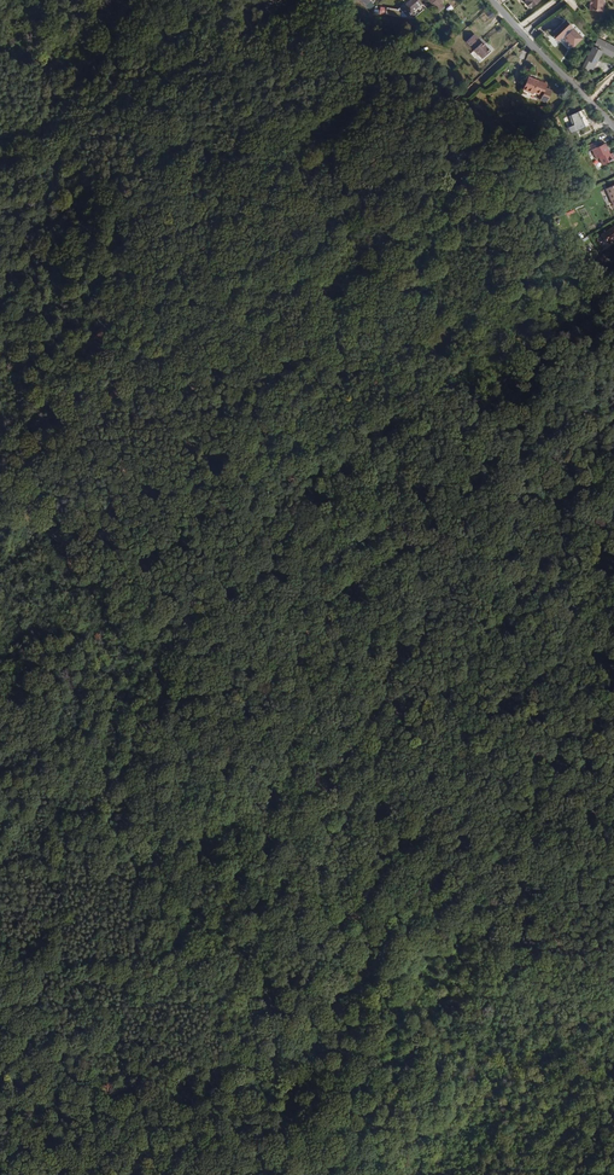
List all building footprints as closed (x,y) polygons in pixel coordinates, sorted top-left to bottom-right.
[(409,3),(406,0),(398,0),(387,9),(391,15),(393,13),(395,15),(409,3)] [(435,0),(414,0),(429,16),(435,11),(430,4),(435,0)] [(532,0),(518,0),(522,7),(523,7),(522,8),(526,14),(537,7),(532,0)] [(597,0),(584,0),(583,3),(585,3),(585,6),(583,6),(583,13),(596,14),(597,0)] [(575,39),(565,29),(564,31),(562,30),(564,28),(557,21),(543,36),(550,43),(555,37),(557,35),(558,36),(556,38),(566,48),(575,39)] [(477,52),(460,35),(452,42),(468,60),(477,52)] [(609,48),(590,40),(576,69),(584,73),(595,51),(606,56),(609,48)] [(513,92),(523,96),(524,96),(525,94),(532,97),(531,101),(537,103),(542,92),(535,90),(537,86),(535,85),(517,78),(513,92)] [(596,156),(596,155),(596,154),(597,154),(592,146),(591,147),(592,149),(588,151),(587,149),(586,150),(583,145),(573,151),(576,156),(580,154),(585,161),(588,160),(592,168),(604,161),(600,155),(598,156),(597,157),(596,157),(596,156)] [(613,195),(608,186),(597,191),(605,207),(613,203),(613,194),(613,195)] [(610,235),(605,228),(595,235),(601,245),(607,240),(606,238),(610,235)] [(597,252),(594,248),(587,252),(590,256),(597,252)]
